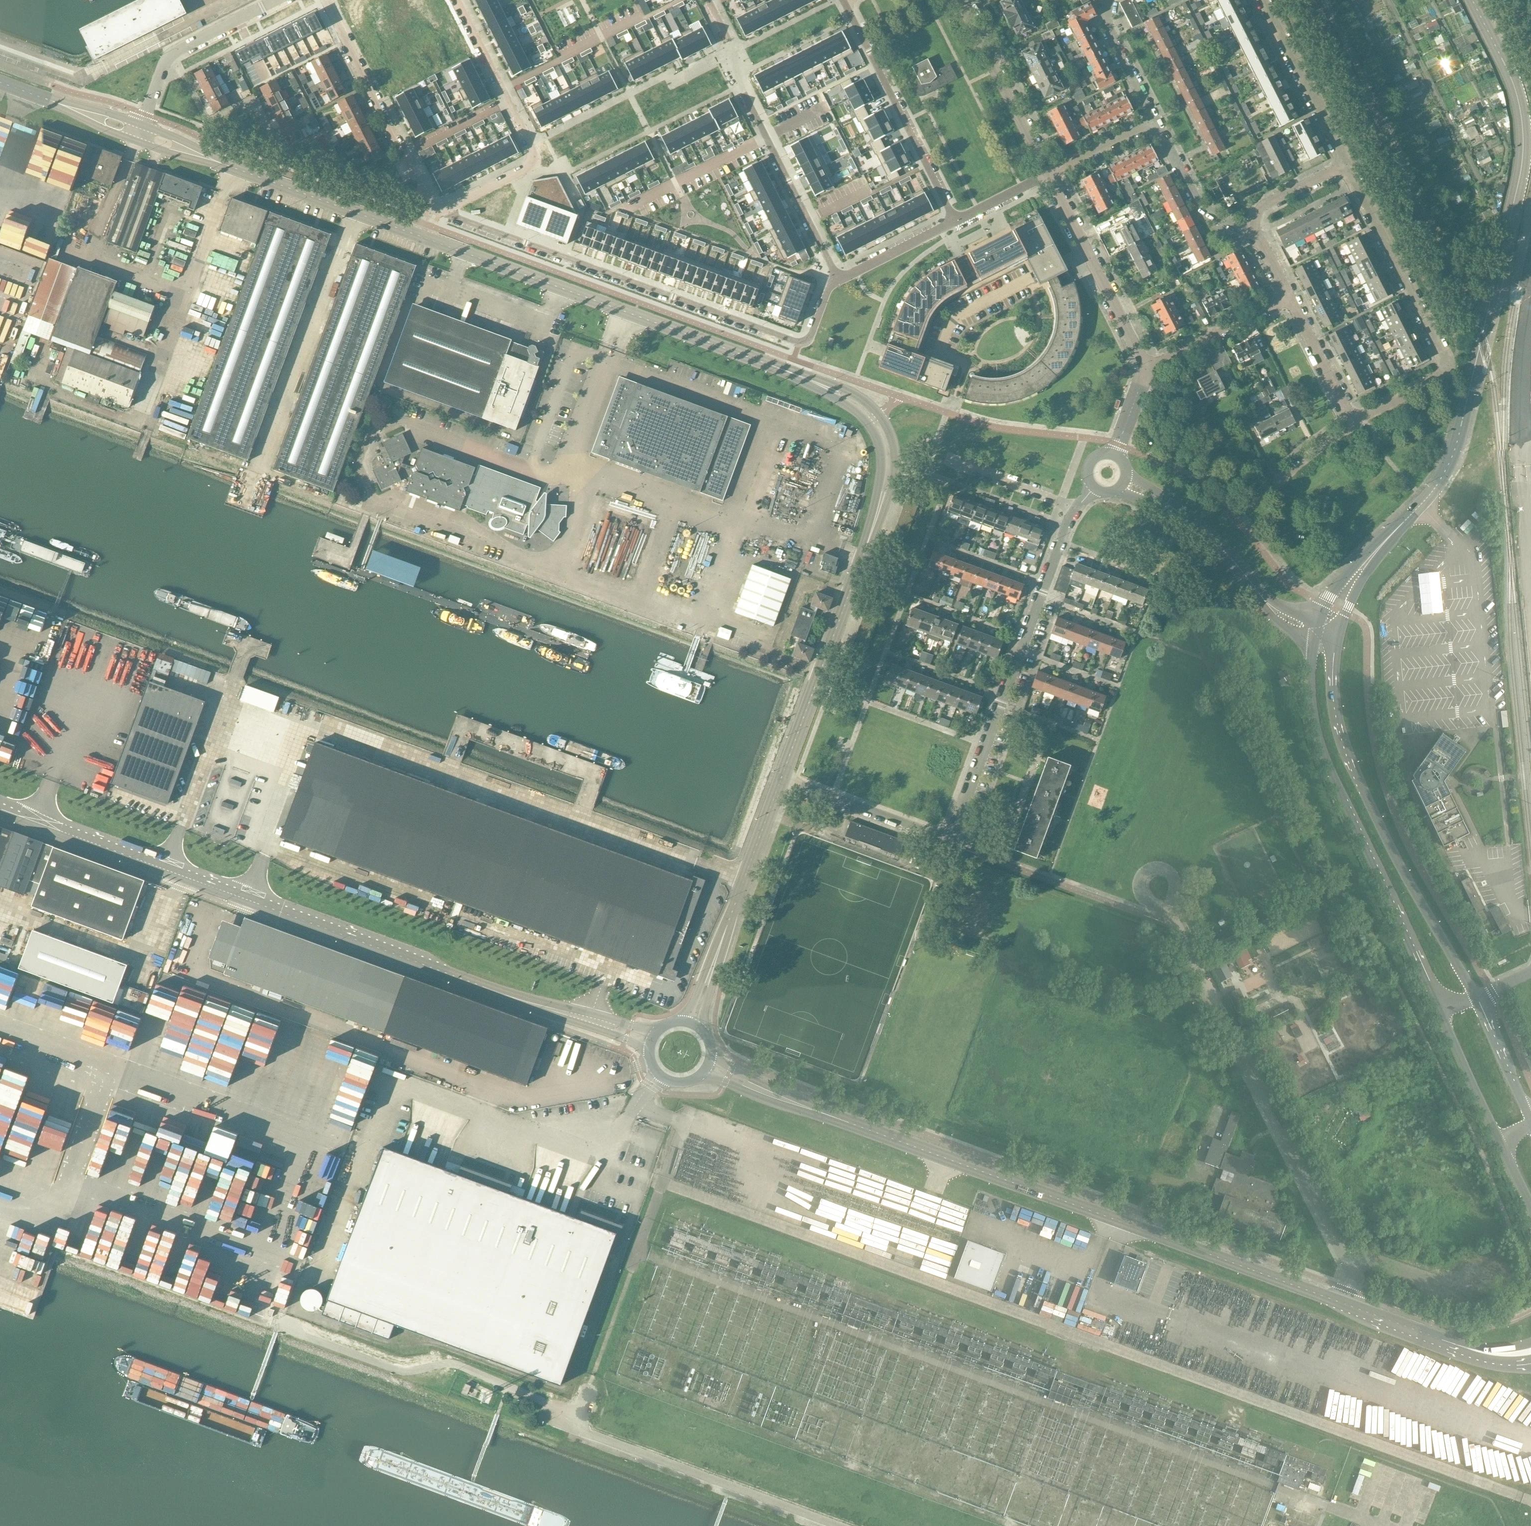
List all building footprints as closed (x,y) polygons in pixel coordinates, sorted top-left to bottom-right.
[(186,14),(179,0),(142,0),(81,31),(89,47),(96,60),(186,14)] [(479,9),(496,0),(475,0),(479,9)] [(479,9),(484,18),(501,10),(505,8),(505,7),(501,0),(496,0),(479,9)] [(766,4),(774,21),(784,16),(776,0),(774,0),(766,4)] [(784,16),(794,11),(788,0),(776,0),(784,16)] [(794,11),(804,6),(801,0),(788,0),(794,11)] [(1006,20),(1025,11),(1020,0),(1004,0),(1000,3),(1004,9),(1001,11),(1006,20)] [(1220,8),(1236,0),(1216,0),(1220,8)] [(1237,0),(1236,0),(1220,8),(1224,17),(1241,9),(1237,0)] [(1454,0),(1450,0),(1448,1),(1448,0),(1442,3),(1445,9),(1456,4),(1454,0)] [(1143,19),(1134,1),(1131,3),(1130,1),(1129,1),(1127,1),(1122,4),(1122,5),(1132,25),(1133,25),(1138,23),(1139,21),(1143,19)] [(755,7),(764,26),(774,21),(766,4),(765,2),(755,7)] [(1070,13),(1069,17),(1086,23),(1087,20),(1096,16),(1089,3),(1070,13)] [(745,10),(744,10),(746,14),(747,14),(755,31),(764,26),(755,7),(754,5),(745,10)] [(1363,18),(1356,5),(1350,9),(1356,21),(1363,18)] [(564,28),(576,22),(569,7),(557,13),(564,28)] [(1246,18),(1241,9),(1224,17),(1229,26),(1246,18)] [(501,10),(484,18),(489,28),(506,19),(501,10)] [(1025,11),(1006,20),(1011,30),(1014,29),(1017,36),(1021,34),(1023,36),(1031,32),(1029,30),(1034,27),(1025,11)] [(314,13),(304,18),(312,35),(323,30),(314,13)] [(746,14),(736,19),(745,36),(755,31),(747,14),(746,14)] [(1145,22),(1150,33),(1162,27),(1157,16),(1145,22)] [(1086,23),(1069,17),(1068,22),(1077,40),(1089,34),(1085,25),(1086,23)] [(304,18),(294,23),(303,40),(312,35),(304,18)] [(1251,27),(1246,18),(1229,26),(1234,36),(1251,27)] [(506,19),(489,28),(494,37),(511,29),(510,28),(506,19)] [(1045,42),(1054,37),(1051,30),(1059,26),(1055,19),(1045,25),(1048,31),(1041,35),(1045,42)] [(294,23),(284,28),(293,45),(303,40),(294,23)] [(511,29),(494,37),(498,47),(518,37),(518,38),(520,37),(520,36),(515,27),(515,26),(510,28),(511,29)] [(1162,27),(1150,33),(1155,43),(1167,37),(1162,27)] [(1255,36),(1251,27),(1234,36),(1238,45),(1255,36)] [(284,28),(274,33),(283,50),(293,45),(284,28)] [(692,33),(692,34),(700,51),(710,45),(702,28),(692,33)] [(680,34),(681,36),(691,55),(700,51),(692,34),(692,33),(690,29),(689,29),(680,34)] [(842,32),(832,37),(842,59),(853,53),(842,32)] [(274,33),(265,38),(273,55),(283,50),(274,33)] [(1089,34),(1077,40),(1081,48),(1079,49),(1081,53),(1096,46),(1089,34)] [(660,41),(659,41),(662,45),(671,62),(680,58),(680,57),(672,41),(670,36),(669,36),(660,41)] [(672,41),(680,57),(680,58),(681,60),(682,60),(691,55),(681,36),(672,41)] [(1260,45),(1255,36),(1238,45),(1243,54),(1260,45)] [(518,37),(498,47),(503,57),(520,48),(521,49),(523,47),(518,38),(518,37)] [(832,37),(822,42),(833,63),(842,59),(832,37)] [(1167,37),(1155,43),(1161,53),(1173,47),(1167,37)] [(265,38),(255,43),(263,60),(273,55),(265,38)] [(822,42),(812,47),(823,68),(824,68),(821,64),(830,59),(832,64),(833,63),(822,42)] [(246,47),(236,53),(242,66),(250,62),(253,60),(261,56),(263,60),(255,43),(246,47)] [(1022,53),(1030,68),(1047,59),(1043,51),(1045,49),(1042,43),(1034,47),(1033,46),(1029,48),(1030,50),(1022,53)] [(662,45),(653,50),(661,67),(671,62),(662,45)] [(1264,55),(1260,45),(1243,54),(1248,63),(1264,55)] [(1454,53),(1450,45),(1444,49),(1448,56),(1454,53)] [(1096,46),(1081,53),(1083,57),(1085,56),(1089,64),(1102,58),(1096,46)] [(812,47),(803,52),(813,73),(823,68),(812,47)] [(1173,47),(1161,53),(1166,64),(1182,56),(1179,51),(1175,52),(1173,47)] [(520,48),(503,57),(508,66),(525,58),(525,57),(521,49),(520,48)] [(642,50),(633,55),(643,76),(652,72),(644,54),(642,50)] [(644,54),(652,72),(661,67),(653,50),(644,54)] [(803,52),(793,57),(804,78),(805,78),(807,83),(816,79),(813,73),(803,52)] [(236,66),(234,61),(230,53),(224,56),(228,64),(229,64),(231,68),(236,66)] [(1065,69),(1063,63),(1058,54),(1057,54),(1047,59),(1030,68),(1029,68),(1037,83),(1054,74),(1065,69)] [(311,62),(316,73),(332,65),(326,55),(311,62)] [(525,58),(508,66),(513,76),(535,66),(530,56),(529,55),(525,57),(525,58)] [(633,55),(622,60),(633,81),(643,76),(633,55)] [(1269,64),(1264,55),(1248,63),(1252,72),(1269,64)] [(1182,56),(1166,64),(1171,74),(1183,68),(1180,61),(1183,59),(1182,56)] [(1449,70),(1459,62),(1454,56),(1444,64),(1449,70)] [(793,57),(783,62),(794,83),(795,83),(793,78),(801,74),(803,78),(804,78),(793,57)] [(1102,58),(1089,64),(1093,72),(1091,73),(1093,77),(1108,70),(1102,58)] [(953,81),(946,66),(934,72),(927,59),(912,67),(918,80),(917,81),(916,82),(915,83),(914,84),(914,85),(913,86),(913,87),(913,88),(913,89),(913,90),(914,91),(914,92),(915,93),(916,94),(916,95),(917,95),(918,96),(919,96),(921,96),(923,96),(924,96),(925,95),(928,94),(939,88),(953,81)] [(469,61),(452,69),(458,79),(475,71),(469,61)] [(783,62),(774,66),(785,88),(794,83),(783,62)] [(1274,73),(1269,64),(1252,72),(1257,81),(1274,73)] [(316,73),(310,76),(315,85),(321,82),(336,74),(332,65),(316,73)] [(195,74),(200,84),(215,76),(210,66),(195,74)] [(774,66),(764,71),(775,93),(774,90),(783,86),(784,88),(785,88),(774,66)] [(1183,68),(1171,74),(1176,84),(1192,76),(1190,71),(1186,73),(1183,68)] [(1108,70),(1093,77),(1095,81),(1091,83),(1096,91),(1114,82),(1108,70)] [(475,71),(458,79),(462,89),(479,80),(475,71)] [(764,71),(754,76),(765,98),(775,93),(764,71)] [(596,73),(587,78),(598,99),(607,95),(598,78),(599,77),(596,73)] [(599,77),(598,78),(607,95),(617,90),(608,73),(599,77)] [(1278,82),(1274,73),(1257,81),(1261,91),(1278,82)] [(336,74),(321,82),(326,92),(341,84),(336,74)] [(1037,83),(1044,98),(1052,94),(1053,95),(1057,93),(1056,92),(1065,88),(1061,81),(1059,83),(1054,74),(1037,83)] [(215,76),(200,84),(205,94),(220,86),(215,76)] [(1192,76),(1176,84),(1181,94),(1193,88),(1190,82),(1194,80),(1192,76)] [(578,83),(577,83),(580,87),(589,104),(598,99),(587,78),(578,83)] [(849,79),(838,85),(842,91),(843,90),(849,100),(868,91),(862,80),(852,85),(849,79)] [(260,88),(265,98),(281,90),(276,80),(260,88)] [(462,89),(458,91),(463,101),(467,99),(484,90),(479,80),(462,89)] [(1071,94),(1080,89),(1077,82),(1067,87),(1071,94)] [(1283,91),(1278,82),(1261,91),(1266,100),(1283,91)] [(341,84),(326,92),(331,102),(346,94),(341,84)] [(220,86),(205,94),(210,104),(225,96),(220,86)] [(558,92),(558,93),(560,97),(561,97),(569,114),(579,109),(570,92),(571,92),(569,87),(568,88),(558,92)] [(571,92),(570,92),(579,109),(589,104),(580,87),(571,92)] [(415,88),(395,98),(401,108),(420,99),(415,88)] [(1193,88),(1181,94),(1186,104),(1198,98),(1202,97),(1199,91),(1196,93),(1193,88)] [(522,89),(517,92),(521,100),(527,98),(522,89)] [(281,90),(265,98),(270,108),(286,100),(281,90)] [(484,90),(467,99),(472,109),(489,100),(484,90)] [(1084,97),(1081,90),(1072,94),(1075,102),(1084,97)] [(868,91),(849,100),(854,111),(852,112),(855,117),(866,112),(863,107),(873,102),(868,91)] [(1288,100),(1283,91),(1266,100),(1271,109),(1288,100)] [(353,95),(337,103),(342,113),(358,105),(353,95)] [(420,99),(401,108),(405,118),(429,106),(431,105),(426,95),(420,99)] [(1115,95),(1112,97),(1122,117),(1133,111),(1125,96),(1118,100),(1115,95)] [(225,96),(210,104),(215,114),(230,106),(225,96)] [(560,97),(552,101),(560,118),(569,114),(561,97),(560,97)] [(1122,117),(1112,97),(1108,99),(1111,103),(1104,107),(1112,122),(1122,117)] [(1198,98),(1186,104),(1191,114),(1204,108),(1198,98)] [(286,100),(270,108),(275,118),(291,110),(286,100)] [(728,100),(718,105),(727,122),(737,117),(728,100)] [(1292,110),(1288,100),(1271,109),(1275,118),(1292,110)] [(540,102),(530,107),(541,128),(551,123),(543,106),(541,101),(540,102)] [(543,106),(551,123),(560,118),(552,101),(543,106)] [(1047,112),(1053,124),(1069,116),(1063,104),(1047,112)] [(358,105),(342,113),(347,123),(363,115),(358,105)] [(709,110),(708,111),(709,113),(710,113),(719,130),(718,130),(719,132),(729,127),(727,122),(718,105),(709,110)] [(429,106),(405,118),(410,128),(434,116),(429,106)] [(1104,107),(1093,112),(1101,127),(1112,122),(1104,107)] [(1204,108),(1191,114),(1197,125),(1209,119),(1204,108)] [(291,110),(275,118),(280,127),(295,119),(291,110)] [(866,112),(855,117),(858,123),(859,123),(864,133),(888,121),(882,110),(868,117),(866,112)] [(1297,119),(1292,110),(1275,118),(1280,127),(1297,119)] [(1085,121),(1086,125),(1090,133),(1101,127),(1093,112),(1083,117),(1083,118),(1085,121)] [(709,113),(700,118),(709,135),(718,130),(719,130),(710,113),(709,113)] [(434,116),(410,128),(415,138),(442,124),(437,114),(434,116)] [(347,123),(340,127),(345,136),(352,132),(368,125),(363,115),(347,123)] [(1417,122),(1414,115),(1406,119),(1409,125),(1417,122)] [(1069,116),(1053,124),(1059,134),(1074,127),(1069,116)] [(32,149),(37,131),(12,124),(13,122),(0,118),(0,139),(32,149)] [(700,118),(691,123),(699,140),(701,144),(711,139),(712,139),(709,135),(700,118)] [(295,119),(280,127),(285,137),(300,129),(295,119)] [(1209,119),(1197,125),(1202,135),(1214,129),(1209,119)] [(1312,130),(1306,119),(1291,126),(1297,138),(1312,130)] [(888,121),(864,133),(865,133),(867,132),(872,142),(869,144),(871,150),(882,144),(880,139),(893,132),(888,121)] [(691,123),(681,128),(690,145),(699,140),(691,123)] [(368,125),(352,132),(357,142),(372,134),(368,125)] [(1074,127),(1059,134),(1064,146),(1080,138),(1074,127)] [(681,128),(671,133),(680,150),(690,145),(681,128)] [(56,156),(64,138),(42,129),(34,147),(56,156)] [(300,129),(285,137),(290,147),(306,139),(300,129)] [(1214,129),(1202,135),(1207,145),(1219,139),(1214,129)] [(1495,134),(1492,129),(1484,132),(1487,138),(1495,134)] [(1318,142),(1312,130),(1297,138),(1303,150),(1318,142)] [(671,133),(661,138),(670,155),(680,150),(671,133)] [(372,134),(357,142),(362,152),(377,144),(372,134)] [(509,136),(499,141),(508,158),(518,153),(509,136)] [(811,136),(790,147),(795,157),(816,146),(811,136)] [(1289,170),(1272,137),(1255,145),(1272,179),(1289,170)] [(1219,139),(1207,145),(1212,156),(1224,150),(1219,139)] [(499,141),(489,146),(498,163),(508,158),(499,141)] [(882,144),(871,150),(874,155),(875,155),(881,166),(904,154),(898,142),(885,149),(882,144)] [(1324,154),(1318,142),(1303,150),(1309,161),(1324,154)] [(644,143),(634,148),(644,167),(645,170),(645,169),(655,164),(644,143)] [(377,144),(362,152),(367,162),(382,154),(377,144)] [(1150,145),(1139,151),(1148,168),(1153,166),(1152,164),(1158,161),(1150,145)] [(89,146),(79,174),(111,186),(122,158),(89,146)] [(489,146),(480,151),(489,168),(498,163),(489,146)] [(816,146),(795,157),(800,167),(821,156),(816,146)] [(634,148),(625,153),(634,172),(635,172),(644,167),(634,148)] [(472,155),(471,156),(480,173),(489,168),(480,151),(472,155)] [(1139,151),(1129,156),(1137,171),(1142,168),(1143,170),(1148,168),(1139,151)] [(461,158),(460,158),(462,160),(471,177),(480,173),(471,156),(472,155),(470,153),(461,158)] [(625,153),(615,158),(626,179),(636,174),(635,172),(634,172),(625,153)] [(1491,161),(1486,153),(1476,159),(1481,168),(1491,161)] [(904,154),(881,166),(886,176),(885,176),(888,183),(899,177),(896,172),(910,165),(904,154)] [(821,156),(800,167),(805,176),(826,166),(821,156)] [(1129,156),(1118,161),(1126,177),(1137,171),(1129,156)] [(615,158),(605,163),(616,184),(626,179),(615,158)] [(462,160),(453,165),(461,182),(471,177),(462,160)] [(1112,174),(1115,182),(1126,177),(1118,161),(1108,167),(1112,174)] [(760,162),(743,171),(748,181),(765,172),(760,162)] [(1257,162),(1244,169),(1247,178),(1261,171),(1257,162)] [(136,163),(107,242),(136,253),(158,193),(190,205),(189,209),(194,210),(197,201),(202,188),(198,186),(154,170),(147,167),(136,163)] [(605,163),(596,167),(605,185),(604,185),(606,189),(607,189),(616,184),(605,163)] [(453,165),(443,170),(452,187),(461,182),(453,165)] [(826,166),(805,176),(810,186),(831,175),(826,166)] [(596,167),(586,172),(595,189),(604,185),(605,185),(596,167)] [(1157,173),(1152,175),(1153,179),(1167,172),(1164,167),(1156,171),(1157,173)] [(443,170),(433,175),(442,192),(452,187),(443,170)] [(1261,171),(1247,178),(1253,186),(1266,180),(1261,171)] [(586,172),(576,177),(585,195),(595,189),(586,172)] [(765,172),(748,181),(753,190),(753,191),(770,182),(765,172)] [(1081,180),(1087,191),(1103,183),(1097,172),(1081,180)] [(1110,184),(1115,182),(1112,174),(1107,177),(1110,184)] [(831,175),(810,186),(815,196),(834,186),(829,177),(831,176),(831,175)] [(1168,175),(1156,181),(1161,192),(1173,186),(1168,175)] [(532,181),(516,226),(567,245),(577,216),(563,188),(562,188),(557,177),(541,180),(532,181)] [(1229,177),(1216,183),(1217,186),(1220,192),(1234,185),(1229,177)] [(1504,188),(1505,180),(1499,178),(1497,186),(1504,188)] [(753,190),(748,192),(749,193),(754,202),(754,203),(758,201),(758,200),(775,191),(770,182),(753,191),(753,190)] [(1103,183),(1087,191),(1093,202),(1108,194),(1103,183)] [(1234,185),(1220,192),(1223,198),(1227,206),(1234,203),(1231,197),(1238,194),(1234,185)] [(1173,186),(1161,192),(1166,202),(1178,196),(1173,186)] [(1211,188),(1210,188),(1217,202),(1218,202),(1218,201),(1223,198),(1220,192),(1217,186),(1212,189),(1211,188)] [(911,195),(913,199),(914,199),(922,216),(932,211),(922,190),(911,195)] [(775,191),(758,200),(758,201),(763,210),(780,201),(775,191)] [(1460,199),(1456,191),(1450,194),(1451,195),(1447,197),(1449,201),(1453,199),(1455,202),(1460,199)] [(1108,194),(1093,202),(1098,214),(1114,206),(1108,194)] [(1178,196),(1166,202),(1171,212),(1184,206),(1178,196)] [(1344,197),(1333,202),(1342,219),(1352,214),(1344,197)] [(268,212),(231,198),(219,232),(256,245),(268,212)] [(892,205),(894,209),(903,226),(913,221),(904,204),(902,199),(902,200),(892,205)] [(904,204),(913,221),(922,216),(914,199),(913,199),(904,204)] [(576,202),(575,203),(579,210),(584,207),(581,200),(576,202)] [(1141,207),(1138,200),(1128,205),(1131,212),(1141,207)] [(780,201),(763,210),(768,219),(785,211),(780,201)] [(1333,202),(1324,207),(1333,224),(1342,219),(1333,202)] [(1184,206),(1171,212),(1177,222),(1189,216),(1184,206)] [(1144,213),(1141,207),(1131,212),(1134,218),(1144,213)] [(1324,207),(1314,212),(1323,229),(1333,224),(1324,207)] [(873,214),(872,215),(875,219),(884,236),(893,231),(885,214),(885,213),(883,209),(873,214)] [(885,213),(885,214),(893,231),(903,226),(894,209),(885,213)] [(938,302),(943,298),(950,294),(1026,255),(1025,253),(1027,252),(1030,258),(1026,260),(1039,286),(1047,282),(1061,275),(1067,271),(1036,210),(1008,224),(1009,227),(1011,231),(938,269),(935,270),(933,272),(930,274),(927,275),(925,277),(926,279),(922,283),(921,281),(918,283),(915,286),(913,289),(915,291),(911,295),(910,294),(909,293),(908,295),(906,298),(904,300),(903,303),(906,304),(903,309),(901,308),(900,310),(898,313),(898,315),(897,318),(899,318),(897,324),(896,323),(895,323),(892,332),(894,333),(892,338),(890,337),(878,368),(944,392),(953,368),(937,363),(936,366),(930,363),(931,360),(925,358),(913,354),(918,340),(921,333),(925,321),(928,315),(931,311),(935,306),(938,302)] [(1162,210),(1153,214),(1155,219),(1164,214),(1162,210)] [(785,211),(768,219),(772,229),(790,220),(785,211)] [(331,235),(270,212),(187,439),(248,461),(326,248),(331,235)] [(1314,212),(1305,217),(1313,234),(1323,229),(1314,212)] [(1189,216),(1177,222),(1182,232),(1194,226),(1189,216)] [(47,260),(58,225),(34,217),(30,231),(5,223),(0,238),(0,245),(47,260)] [(1305,217),(1295,222),(1304,239),(1313,234),(1305,217)] [(866,223),(874,240),(884,236),(875,219),(866,223)] [(772,229),(768,231),(773,241),(794,230),(790,220),(772,229)] [(855,226),(865,245),(874,240),(866,223),(865,221),(864,221),(855,226)] [(587,222),(579,245),(589,248),(595,230),(595,231),(597,226),(587,222)] [(1295,222),(1285,226),(1294,244),(1304,239),(1295,222)] [(1118,230),(1127,248),(1141,240),(1132,223),(1118,230)] [(854,224),(844,229),(855,250),(865,245),(855,226),(854,224)] [(1194,226),(1182,232),(1187,242),(1199,236),(1194,226)] [(1284,249),(1294,244),(1285,226),(1275,232),(1284,249)] [(605,234),(598,252),(608,255),(614,237),(614,238),(616,233),(606,229),(604,234),(605,234)] [(844,229),(834,234),(845,255),(855,250),(844,229)] [(595,230),(589,248),(598,252),(605,234),(604,234),(595,231),(595,230)] [(794,230),(773,241),(778,251),(799,240),(794,230)] [(1346,244),(1351,254),(1368,245),(1363,235),(1346,244)] [(1199,236),(1187,242),(1192,252),(1204,246),(1199,236)] [(614,237),(608,255),(617,259),(624,241),(614,238),(614,237)] [(799,240),(778,251),(783,261),(804,250),(799,240)] [(1149,254),(1145,246),(1144,246),(1141,240),(1127,248),(1134,261),(1148,254),(1149,254)] [(617,259),(617,260),(626,263),(633,244),(624,241),(617,259)] [(633,244),(626,263),(636,267),(644,246),(634,242),(633,244)] [(416,266),(355,244),(350,257),(272,470),(333,493),(416,266)] [(1368,245),(1351,254),(1356,263),(1373,255),(1368,245)] [(644,246),(636,267),(646,270),(646,269),(653,249),(644,246)] [(1204,246),(1192,252),(1197,263),(1209,257),(1204,246)] [(653,249),(646,269),(656,273),(663,253),(653,249)] [(663,253),(656,273),(665,276),(673,254),(664,251),(663,250),(663,253)] [(1240,250),(1225,257),(1231,267),(1245,260),(1240,250)] [(230,269),(228,275),(233,277),(239,260),(216,252),(212,263),(230,269)] [(673,254),(665,276),(675,280),(683,258),(673,254)] [(1148,254),(1134,261),(1142,279),(1156,272),(1148,254)] [(1373,255),(1356,263),(1361,273),(1378,264),(1373,255)] [(683,258),(675,280),(684,283),(692,261),(683,258)] [(90,355),(93,347),(95,348),(97,343),(95,342),(100,329),(101,329),(104,324),(102,323),(102,321),(112,325),(110,330),(124,335),(125,330),(144,337),(151,316),(153,317),(156,307),(114,291),(117,282),(79,268),(78,269),(50,259),(24,330),(23,330),(10,363),(18,365),(30,333),(75,349),(75,350),(68,348),(56,381),(90,393),(87,401),(98,405),(101,397),(128,408),(141,374),(90,355)] [(1245,260),(1231,267),(1236,277),(1250,270),(1245,260)] [(684,283),(684,284),(693,288),(702,265),(692,261),(684,283)] [(1294,270),(1299,280),(1317,271),(1311,261),(1294,270)] [(1378,264),(1361,273),(1365,283),(1383,274),(1378,264)] [(702,265),(693,288),(703,291),(712,268),(702,265)] [(712,268),(703,291),(713,295),(713,294),(719,276),(720,276),(721,272),(712,268)] [(1250,270),(1236,277),(1241,288),(1255,280),(1250,270)] [(1317,271),(1299,280),(1304,289),(1321,281),(1317,271)] [(1165,278),(1168,284),(1178,279),(1175,273),(1165,278)] [(1383,274),(1365,283),(1370,292),(1387,284),(1383,274)] [(729,280),(723,297),(732,301),(740,279),(731,275),(730,275),(729,279),(729,280)] [(1056,377),(1062,371),(1064,368),(1066,365),(1068,362),(1069,359),(1071,355),(1073,352),(1074,349),(1075,345),(1076,342),(1077,338),(1078,334),(1079,331),(1079,327),(1080,325),(1080,323),(1080,320),(1080,316),(1080,312),(1079,307),(1079,304),(1078,299),(1077,293),(1073,283),(1066,286),(1061,275),(1047,282),(1050,288),(1052,292),(1054,299),(1056,304),(1057,309),(1057,316),(1057,323),(1056,328),(1055,334),(1053,340),(1050,347),(1047,351),(1044,356),(1039,361),(1034,366),(1030,369),(1026,372),(1019,376),(1013,378),(1008,380),(1003,381),(996,382),(989,382),(983,381),(978,380),(971,378),(963,400),(974,403),(980,404),(986,404),(989,405),(994,405),(997,405),(1000,404),(1004,404),(1008,403),(1011,403),(1015,402),(1017,401),(1020,400),(1024,399),(1027,397),(1031,396),(1036,393),(1039,391),(1042,389),(1044,388),(1050,383),(1056,377)] [(719,276),(713,294),(723,297),(729,280),(729,279),(720,276),(719,276)] [(788,277),(784,287),(806,295),(810,285),(788,277)] [(740,279),(732,301),(742,304),(750,282),(740,279)] [(1255,280),(1241,288),(1246,298),(1260,291),(1255,280)] [(1321,281),(1304,289),(1309,299),(1326,290),(1321,281)] [(750,282),(742,304),(752,308),(760,286),(750,282)] [(1387,284),(1370,292),(1375,302),(1393,294),(1387,284)] [(784,287),(780,296),(803,305),(806,295),(784,287)] [(1326,290),(1309,299),(1314,309),(1331,300),(1326,290)] [(1222,292),(1212,297),(1219,312),(1230,306),(1222,292)] [(777,306),(781,308),(781,307),(799,314),(803,305),(780,296),(777,306)] [(1151,306),(1158,320),(1176,311),(1169,297),(1161,300),(1160,299),(1156,301),(1156,303),(1151,306)] [(1219,312),(1212,297),(1202,302),(1209,317),(1219,312)] [(1358,298),(1354,300),(1357,306),(1362,304),(1360,298),(1358,298)] [(1204,316),(1196,300),(1192,302),(1195,307),(1193,308),(1199,319),(1204,316)] [(1331,300),(1314,309),(1319,318),(1336,309),(1331,300)] [(1379,310),(1384,320),(1401,311),(1396,301),(1379,310)] [(781,308),(778,318),(796,324),(799,314),(781,307),(781,308)] [(1336,309),(1319,318),(1324,328),(1341,320),(1336,309)] [(1176,311),(1158,320),(1165,334),(1171,331),(1172,333),(1178,330),(1177,328),(1183,325),(1176,311)] [(1401,311),(1384,320),(1389,329),(1406,321),(1401,311)] [(529,347),(528,348),(528,350),(530,356),(527,363),(407,319),(384,382),(515,431),(539,367),(537,366),(540,360),(541,360),(544,353),(539,351),(538,352),(535,347),(532,346),(529,347)] [(1406,321),(1389,329),(1394,339),(1411,330),(1406,321)] [(1360,325),(1358,326),(1360,332),(1362,331),(1366,329),(1363,323),(1360,325)] [(1328,336),(1333,346),(1350,337),(1345,327),(1328,336)] [(1411,330),(1394,339),(1399,349),(1416,340),(1411,330)] [(141,374),(148,355),(99,337),(92,355),(141,374)] [(1350,337),(1333,346),(1338,355),(1355,347),(1350,337)] [(1252,338),(1242,343),(1249,358),(1260,352),(1252,338)] [(1416,340),(1399,349),(1404,358),(1421,350),(1416,340)] [(1242,343),(1232,349),(1239,363),(1249,358),(1242,343)] [(1221,345),(1199,357),(1206,370),(1208,375),(1197,380),(1202,390),(1196,393),(1200,400),(1205,397),(1206,398),(1223,389),(1214,372),(1231,364),(1221,345)] [(1355,347),(1338,355),(1343,365),(1360,356),(1355,347)] [(1421,350),(1404,358),(1409,368),(1426,360),(1421,350)] [(1360,356),(1343,365),(1347,375),(1365,366),(1360,356)] [(1365,366),(1347,375),(1352,384),(1369,376),(1365,366)] [(1369,376),(1352,384),(1357,394),(1375,386),(1369,376)] [(630,390),(632,386),(628,385),(627,388),(619,386),(597,446),(604,449),(603,453),(607,454),(608,450),(701,485),(699,492),(722,501),(750,425),(727,416),(724,424),(630,390)] [(1291,396),(1286,387),(1280,390),(1285,400),(1291,396)] [(1264,404),(1262,399),(1257,401),(1255,396),(1249,398),(1252,404),(1255,403),(1257,407),(1264,404)] [(1288,409),(1271,418),(1278,432),(1295,423),(1288,409)] [(1261,440),(1278,432),(1271,418),(1254,426),(1261,440)] [(473,475),(475,468),(422,448),(415,466),(412,467),(402,464),(405,456),(411,453),(402,434),(383,443),(388,456),(383,458),(385,464),(372,470),(381,490),(401,481),(398,475),(401,467),(411,471),(412,474),(406,492),(459,511),(462,505),(467,507),(467,508),(486,515),(488,511),(493,513),(492,519),(491,520),(491,521),(490,521),(490,522),(490,523),(490,525),(490,526),(490,527),(491,528),(492,528),(493,529),(495,529),(496,530),(497,530),(499,530),(500,530),(501,529),(502,529),(504,528),(523,535),(527,525),(530,526),(529,534),(531,535),(536,529),(553,542),(560,532),(559,531),(559,524),(564,517),(566,517),(566,506),(545,504),(545,503),(544,503),(544,502),(541,501),(540,502),(539,501),(539,502),(536,501),(540,488),(479,465),(475,475),(473,475)] [(505,451),(516,455),(519,446),(508,442),(505,451)] [(1282,487),(1276,492),(1280,497),(1286,492),(1282,487)] [(915,490),(910,488),(908,494),(920,499),(922,493),(915,490)] [(920,499),(908,494),(906,500),(918,504),(920,499)] [(947,511),(959,515),(966,496),(962,495),(960,498),(953,495),(947,511)] [(970,498),(966,496),(959,515),(970,519),(976,504),(969,501),(970,498)] [(918,504),(906,500),(904,505),(916,510),(918,504)] [(983,506),(976,504),(970,519),(981,523),(988,504),(984,503),(983,506)] [(993,506),(988,504),(981,523),(993,528),(998,512),(991,509),(993,506)] [(916,510),(904,505),(901,511),(914,516),(916,510)] [(914,516),(901,511),(899,517),(912,521),(914,516)] [(1005,515),(998,512),(993,528),(1004,532),(1011,513),(1007,511),(1005,515)] [(1015,514),(1011,513),(1004,532),(1015,536),(1021,520),(1014,518),(1015,514)] [(912,521),(899,517),(897,522),(910,527),(912,521)] [(1027,540),(1034,521),(1029,519),(1028,523),(1021,520),(1015,536),(1027,540)] [(1047,533),(1043,531),(1044,529),(1036,526),(1038,522),(1034,521),(1027,540),(1038,544),(1042,546),(1044,540),(1040,538),(1041,537),(1045,538),(1047,533)] [(910,527),(897,522),(895,528),(907,533),(910,527)] [(907,533),(895,528),(893,534),(905,539),(907,533)] [(1004,542),(1002,549),(1006,551),(1007,548),(1009,549),(1011,545),(1004,542)] [(983,555),(995,559),(997,553),(985,549),(983,555)] [(927,567),(939,571),(944,556),(932,552),(927,567)] [(824,553),(820,570),(835,574),(840,557),(824,553)] [(955,560),(944,556),(939,571),(950,575),(955,560)] [(967,564),(955,560),(950,575),(961,579),(967,564)] [(751,564),(735,613),(775,625),(791,577),(751,564)] [(978,568),(967,564),(961,579),(972,583),(978,568)] [(1076,564),(1073,570),(1071,576),(1070,579),(1071,579),(1085,584),(1090,569),(1076,564)] [(1073,570),(1062,566),(1060,572),(1071,576),(1073,570)] [(989,572),(978,568),(972,583),(983,587),(989,572)] [(1105,574),(1090,569),(1085,584),(1099,589),(1105,574)] [(1000,577),(989,572),(983,587),(995,591),(1000,577)] [(1071,576),(1060,572),(1057,578),(1070,582),(1071,579),(1070,579),(1071,576)] [(1119,580),(1105,574),(1099,589),(1113,595),(1119,580)] [(1011,581),(1000,577),(995,591),(1006,595),(1011,581)] [(1070,582),(1057,578),(1055,583),(1068,588),(1070,582)] [(1133,585),(1119,580),(1113,595),(1127,600),(1133,585)] [(1023,585),(1011,581),(1006,595),(1018,600),(1023,585)] [(1068,588),(1055,583),(1053,590),(1065,594),(1068,588)] [(1147,590),(1133,585),(1127,600),(1142,605),(1147,590)] [(816,591),(811,605),(828,611),(833,597),(816,591)] [(881,606),(869,601),(867,607),(879,612),(881,606)] [(800,606),(791,635),(807,640),(817,607),(811,605),(810,609),(800,606)] [(879,612),(867,607),(865,613),(877,617),(879,612)] [(905,625),(917,629),(924,610),(920,608),(919,611),(912,608),(905,625)] [(929,611),(924,610),(917,629),(928,633),(934,616),(928,614),(929,611)] [(877,617),(865,613),(863,618),(875,623),(877,617)] [(941,619),(934,616),(928,633),(927,635),(932,637),(933,635),(939,638),(947,618),(942,616),(941,619)] [(1068,622),(1057,617),(1051,634),(1062,638),(1068,622)] [(875,623),(863,618),(861,624),(873,629),(875,623)] [(951,619),(947,618),(939,638),(939,640),(943,641),(944,639),(951,642),(952,639),(956,628),(957,625),(950,622),(951,619)] [(1080,626),(1068,622),(1062,638),(1074,642),(1080,626)] [(873,629),(861,624),(858,630),(871,634),(873,629)] [(1091,630),(1080,626),(1074,642),(1085,646),(1091,630)] [(718,635),(729,639),(732,630),(721,627),(718,635)] [(961,629),(956,628),(952,639),(957,641),(956,643),(966,647),(972,630),(962,627),(961,629)] [(871,634),(858,630),(856,635),(869,640),(871,634)] [(982,634),(972,630),(966,647),(976,651),(982,634)] [(1102,634),(1091,630),(1085,646),(1096,650),(1102,634)] [(992,638),(982,634),(976,651),(986,655),(992,638)] [(1113,638),(1102,634),(1096,650),(1108,654),(1113,638)] [(869,640),(856,635),(854,641),(867,646),(869,640)] [(1003,641),(992,638),(986,655),(996,658),(1003,641)] [(1125,643),(1113,638),(1108,654),(1119,659),(1125,643)] [(867,646),(854,641),(852,647),(864,652),(867,646)] [(792,655),(809,662),(814,648),(797,642),(792,655)] [(932,664),(935,655),(922,651),(919,660),(932,664)] [(111,783),(168,803),(205,702),(164,687),(172,664),(158,659),(150,682),(148,681),(111,783)] [(885,681),(895,685),(901,668),(891,664),(885,681)] [(911,672),(901,668),(895,685),(905,689),(911,672)] [(1280,670),(1280,685),(1290,685),(1290,670),(1280,670)] [(1049,675),(1037,671),(1031,687),(1043,691),(1049,675)] [(921,676),(911,672),(905,689),(915,692),(921,676)] [(1060,680),(1049,675),(1043,691),(1054,696),(1060,680)] [(931,679),(921,676),(915,692),(925,696),(931,679)] [(941,683),(931,679),(925,696),(935,700),(941,683)] [(1071,684),(1060,680),(1054,696),(1065,700),(1071,684)] [(951,687),(941,683),(935,700),(945,703),(951,687)] [(246,684),(241,700),(274,711),(279,696),(246,684)] [(1083,688),(1071,684),(1065,700),(1077,704),(1083,688)] [(961,690),(951,687),(945,703),(955,707),(961,690)] [(1094,692),(1083,688),(1077,704),(1088,708),(1094,692)] [(971,694),(961,690),(955,707),(965,711),(971,694)] [(1106,696),(1094,692),(1088,708),(1100,712),(1106,696)] [(985,701),(981,699),(982,698),(971,694),(965,711),(975,715),(978,707),(982,709),(985,701)] [(1075,722),(1073,728),(1080,731),(1082,725),(1075,722)] [(1082,725),(1080,731),(1087,733),(1089,727),(1082,725)] [(1442,734),(1415,773),(1412,776),(1414,779),(1411,781),(1444,847),(1469,834),(1444,782),(1466,751),(1442,734)] [(281,837),(657,975),(674,981),(678,971),(672,969),(705,880),(693,876),(691,880),(316,742),(281,837)] [(1047,757),(1045,764),(1039,778),(1062,786),(1070,765),(1047,757)] [(1039,778),(1036,788),(1031,802),(1053,810),(1062,786),(1039,778)] [(1031,802),(1022,826),(1045,834),(1053,810),(1031,802)] [(850,821),(846,834),(859,839),(858,841),(880,849),(881,847),(899,853),(904,841),(850,821)] [(1036,858),(1045,834),(1022,826),(1013,850),(1036,858)] [(43,843),(0,827),(0,886),(22,894),(27,880),(29,880),(43,843)] [(123,940),(145,881),(43,843),(29,880),(40,884),(32,906),(123,940)] [(1461,882),(1476,912),(1485,908),(1470,877),(1461,882)] [(1490,911),(1503,934),(1511,930),(1499,906),(1490,911)] [(245,917),(224,974),(526,1085),(547,1028),(245,917)] [(1480,919),(1474,923),(1482,939),(1489,936),(1480,919)] [(19,968),(113,1003),(127,965),(33,930),(19,968)] [(1326,939),(1320,941),(1327,954),(1332,952),(1326,939)] [(1246,949),(1233,955),(1238,965),(1251,959),(1246,949)] [(1223,981),(1234,975),(1224,959),(1213,966),(1223,981)] [(1293,1003),(1287,1006),(1292,1016),(1294,1020),(1299,1017),(1297,1014),(1299,1013),(1297,1009),(1296,1009),(1293,1003)] [(1272,1015),(1267,1018),(1269,1022),(1274,1019),(1277,1023),(1292,1016),(1287,1006),(1287,1005),(1271,1013),(1272,1015)] [(346,1071),(330,1125),(355,1132),(379,1049),(282,1021),(274,1051),(289,1056),(290,1052),(297,1054),(286,1093),(310,1100),(321,1064),(346,1071)] [(1297,1026),(1291,1029),(1292,1031),(1294,1034),(1296,1038),(1301,1035),(1297,1026)] [(1352,1082),(1341,1087),(1346,1098),(1357,1093),(1352,1082)] [(1227,1096),(1224,1105),(1229,1107),(1232,1098),(1227,1096)] [(708,1126),(713,1115),(695,1108),(690,1119),(708,1126)] [(1214,1140),(1206,1163),(1220,1168),(1221,1167),(1238,1173),(1234,1184),(1232,1183),(1221,1179),(1215,1194),(1224,1197),(1226,1198),(1218,1221),(1274,1242),(1275,1239),(1278,1240),(1280,1241),(1286,1223),(1280,1220),(1285,1207),(1286,1203),(1273,1199),(1274,1197),(1275,1194),(1278,1187),(1251,1177),(1249,1177),(1247,1176),(1249,1172),(1250,1173),(1253,1174),(1258,1161),(1254,1160),(1251,1159),(1244,1156),(1242,1155),(1240,1160),(1226,1154),(1226,1153),(1226,1152),(1232,1136),(1240,1116),(1233,1113),(1222,1143),(1214,1140)] [(560,1385),(607,1257),(610,1259),(621,1229),(583,1215),(582,1220),(508,1193),(510,1188),(459,1170),(458,1175),(383,1147),(321,1315),(388,1340),(394,1324),(415,1332),(560,1385)] [(323,1205),(326,1195),(312,1189),(308,1200),(323,1205)] [(234,1229),(245,1233),(257,1201),(246,1197),(242,1207),(237,1205),(234,1212),(240,1214),(234,1229)] [(685,1241),(674,1237),(671,1245),(683,1249),(685,1241)] [(993,1291),(1007,1253),(969,1240),(955,1277),(993,1291)] [(697,1245),(697,1246),(694,1253),(705,1257),(708,1250),(697,1245)] [(232,1293),(258,1301),(269,1269),(260,1266),(259,1266),(246,1261),(244,1261),(244,1254),(233,1251),(227,1269),(227,1259),(218,1256),(216,1256),(215,1286),(218,1286),(226,1263),(226,1269),(219,1288),(231,1292),(234,1281),(234,1286),(232,1293)] [(731,1258),(719,1254),(716,1261),(728,1265),(731,1258)] [(1136,1260),(1125,1255),(1114,1283),(1137,1292),(1148,1264),(1142,1262),(1143,1258),(1137,1256),(1136,1260)] [(753,1266),(742,1262),(739,1269),(750,1274),(753,1266)] [(776,1274),(765,1270),(762,1278),(773,1282),(776,1274)] [(798,1283),(787,1279),(784,1286),(795,1290),(798,1283)] [(820,1291),(809,1287),(807,1294),(818,1298),(820,1291)] [(303,1288),(302,1308),(321,1310),(323,1290),(303,1288)] [(274,1306),(285,1308),(289,1291),(278,1289),(274,1306)] [(843,1299),(832,1295),(829,1302),(840,1307),(843,1299)] [(1066,1312),(1068,1305),(1057,1302),(1055,1309),(1066,1312)] [(849,1304),(842,1322),(864,1330),(871,1312),(849,1304)] [(890,1316),(879,1312),(876,1319),(887,1323),(890,1316)] [(914,1325),(903,1321),(900,1328),(912,1332),(914,1325)] [(937,1333),(925,1329),(923,1337),(934,1341),(937,1333)] [(959,1341),(948,1337),(945,1345),(957,1349),(959,1341)] [(982,1350),(971,1346),(968,1353),(979,1357),(982,1350)] [(1005,1358),(993,1354),(990,1361),(1002,1366),(1005,1358)] [(1027,1366),(1016,1362),(1013,1370),(1024,1374),(1027,1366)] [(1050,1375),(1038,1370),(1035,1378),(1047,1382),(1050,1375)] [(1055,1380),(1049,1398),(1071,1406),(1078,1389),(1055,1380)] [(471,1386),(466,1383),(461,1393),(467,1395),(471,1386)] [(1097,1392),(1085,1388),(1082,1395),(1094,1400),(1097,1392)] [(1121,1401),(1110,1397),(1107,1404),(1118,1409),(1121,1401)] [(1144,1409),(1132,1405),(1129,1413),(1141,1417),(1144,1409)] [(1166,1418),(1155,1414),(1152,1421),(1163,1425),(1166,1418)] [(1189,1426),(1177,1422),(1175,1429),(1186,1434),(1189,1426)] [(1211,1434),(1200,1430),(1197,1438),(1209,1442),(1211,1434)] [(1234,1443),(1223,1438),(1220,1446),(1231,1450),(1234,1443)] [(1256,1451),(1245,1447),(1242,1454),(1254,1458),(1256,1451)] [(1279,1459),(1268,1455),(1265,1463),(1276,1467),(1279,1459)] [(1308,1470),(1286,1462),(1278,1482),(1300,1490),(1308,1470)] [(1326,1476),(1314,1472),(1312,1480),(1323,1484),(1326,1476)] [(1320,1517),(1308,1512),(1303,1525),(1317,1525),(1320,1517)]
